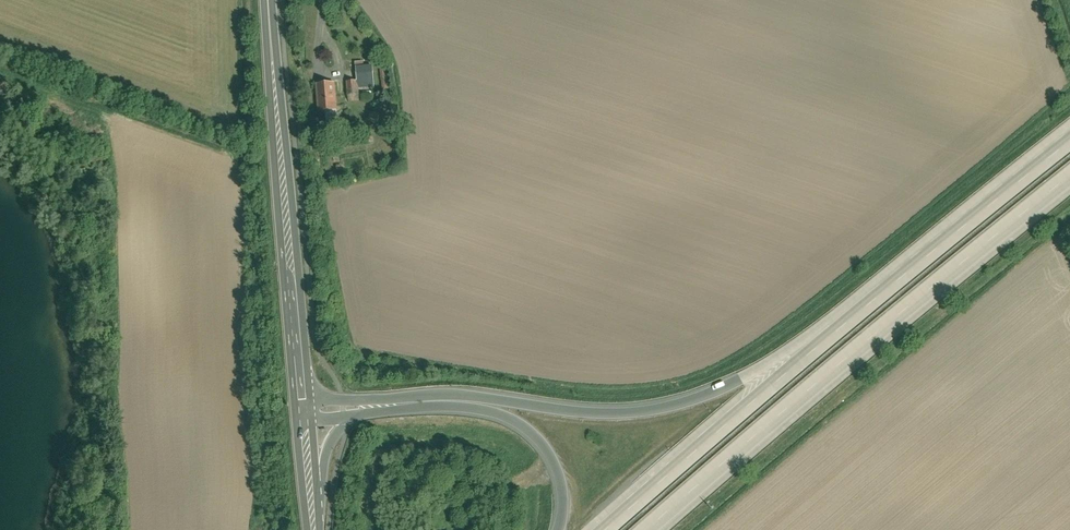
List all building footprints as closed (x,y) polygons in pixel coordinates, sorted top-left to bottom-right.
[(348,85),(348,102),(359,102),(359,85),(348,85)] [(317,87),(318,117),(331,117),(330,102),(335,102),(335,87),(317,87)] [(359,136),(361,146),(373,143),(371,133),(359,136)]
